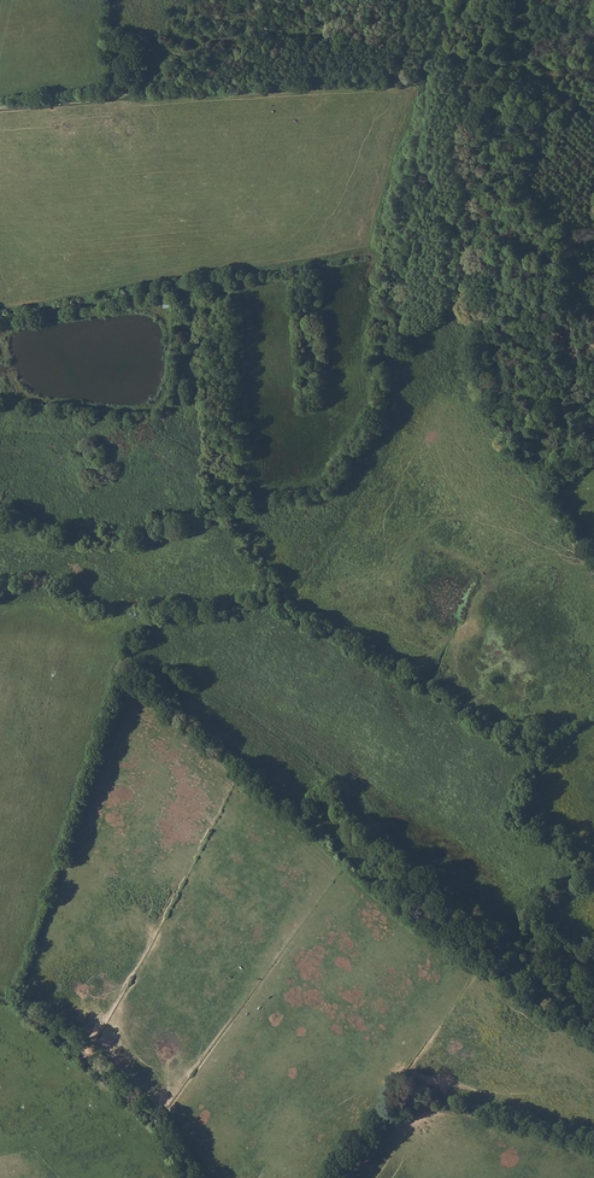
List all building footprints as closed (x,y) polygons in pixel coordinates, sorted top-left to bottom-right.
[(174,297),(162,299),(164,308),(175,306),(174,297)]
